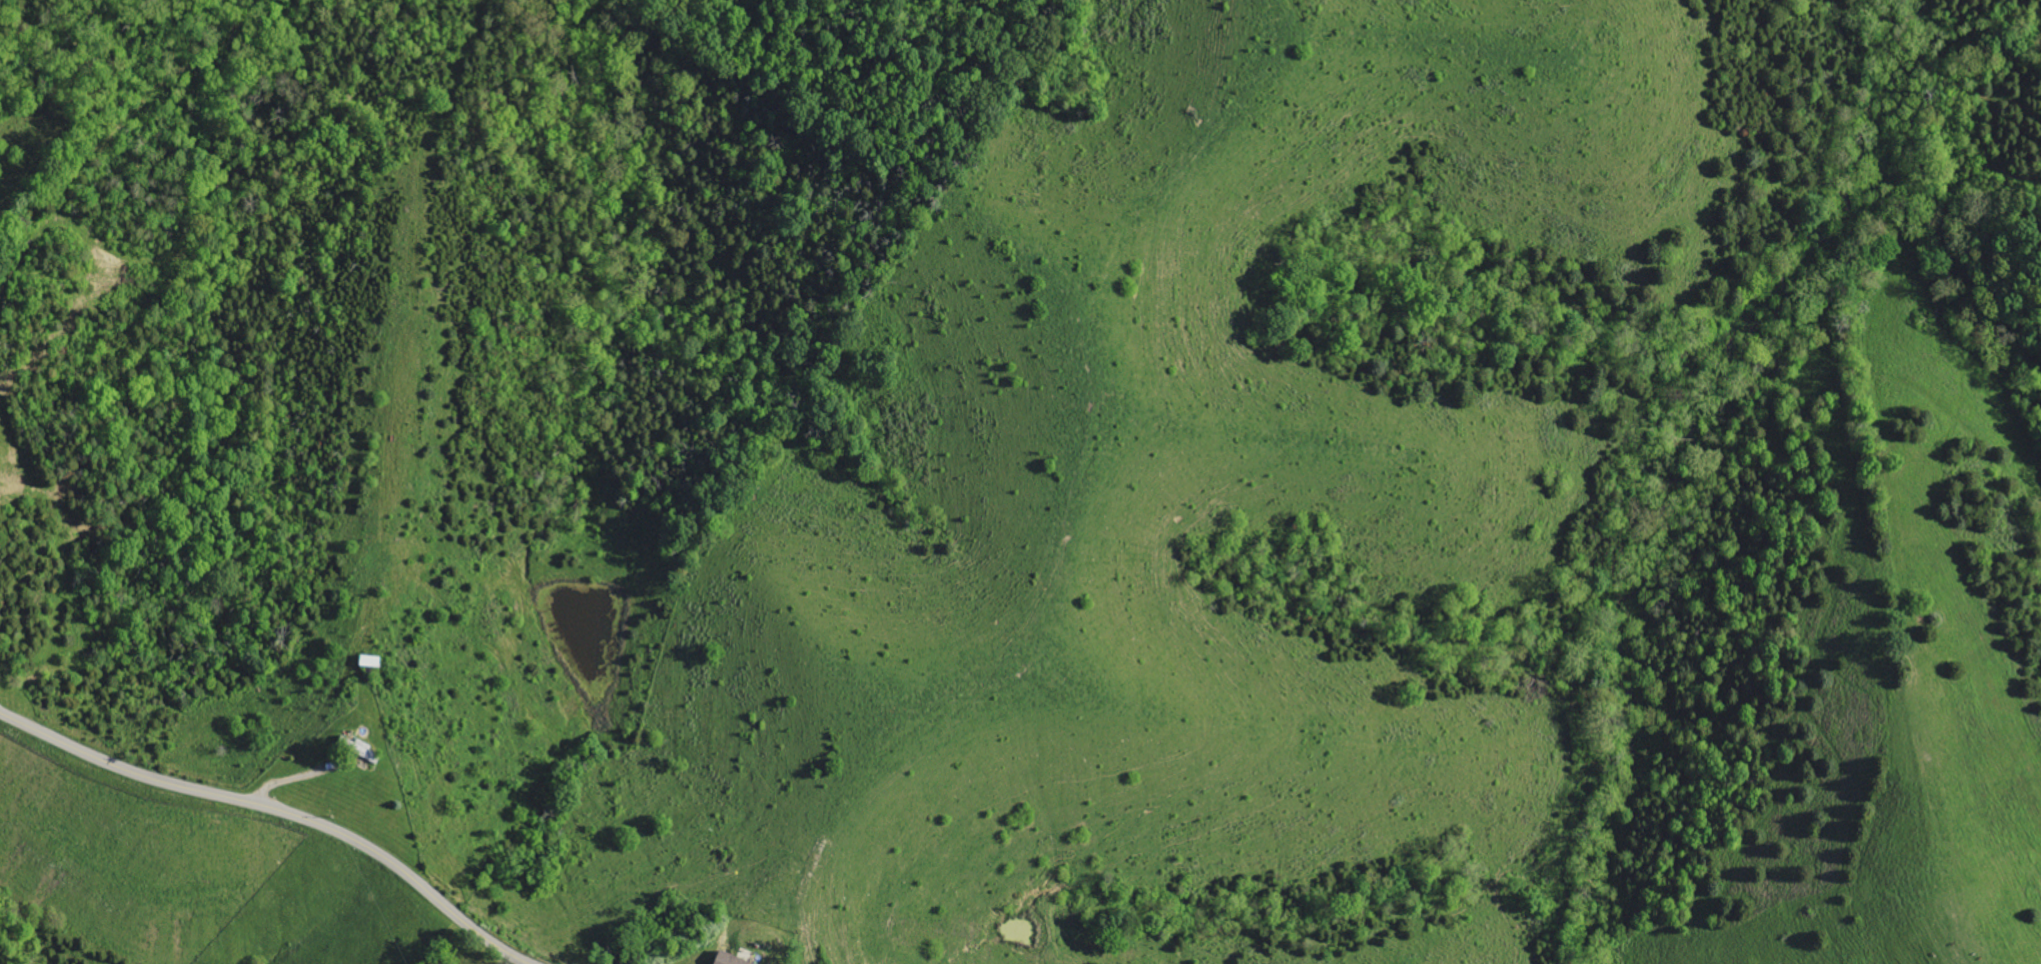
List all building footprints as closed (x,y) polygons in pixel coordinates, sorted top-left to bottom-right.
[(721,950),(715,963),(759,963),(721,950)]
